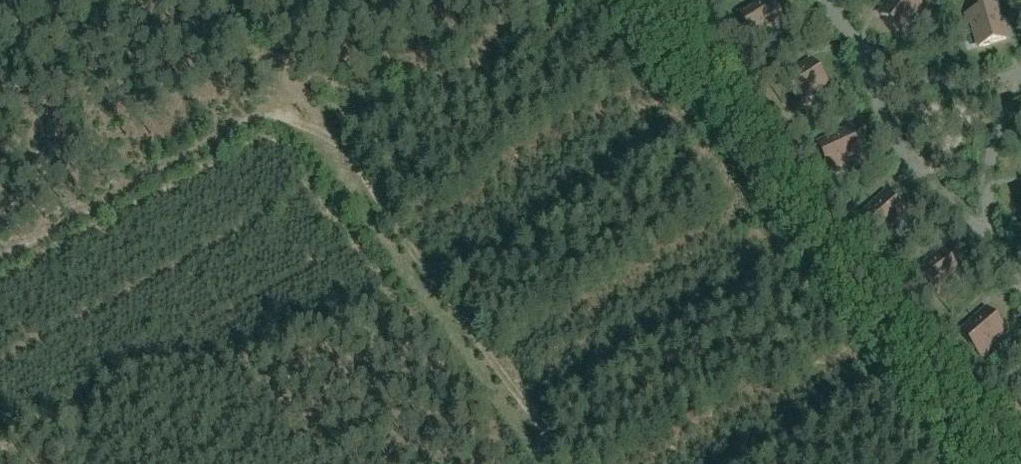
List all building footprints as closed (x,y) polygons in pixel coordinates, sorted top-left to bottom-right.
[(783,21),(771,0),(760,0),(757,2),(757,4),(739,15),(757,43),(765,38),(762,34),(783,21)] [(903,32),(918,12),(922,15),(928,7),(918,0),(891,0),(889,4),(886,4),(882,10),(882,12),(880,15),(903,32)] [(972,23),(979,47),(1006,40),(1005,36),(1006,34),(1004,27),(1002,26),(996,6),(964,16),(967,25),(972,23)] [(806,99),(827,85),(812,62),(809,64),(807,63),(801,67),(800,69),(783,80),(801,108),(809,103),(806,99)] [(838,166),(861,156),(849,130),(846,132),(844,131),(837,133),(836,136),(818,144),(832,175),(840,171),(838,166)] [(887,232),(905,215),(887,194),(884,196),(881,196),(876,201),(876,204),(861,217),(883,242),(890,236),(887,232)] [(939,290),(959,275),(943,252),(940,254),(937,254),(932,258),(931,261),(915,273),(935,299),(943,294),(939,290)] [(986,348),(1005,332),(987,310),(984,313),(982,312),(976,317),(976,320),(961,333),(982,358),(990,352),(986,348)] [(1009,388),(1020,404),(1020,379),(1009,388)]
